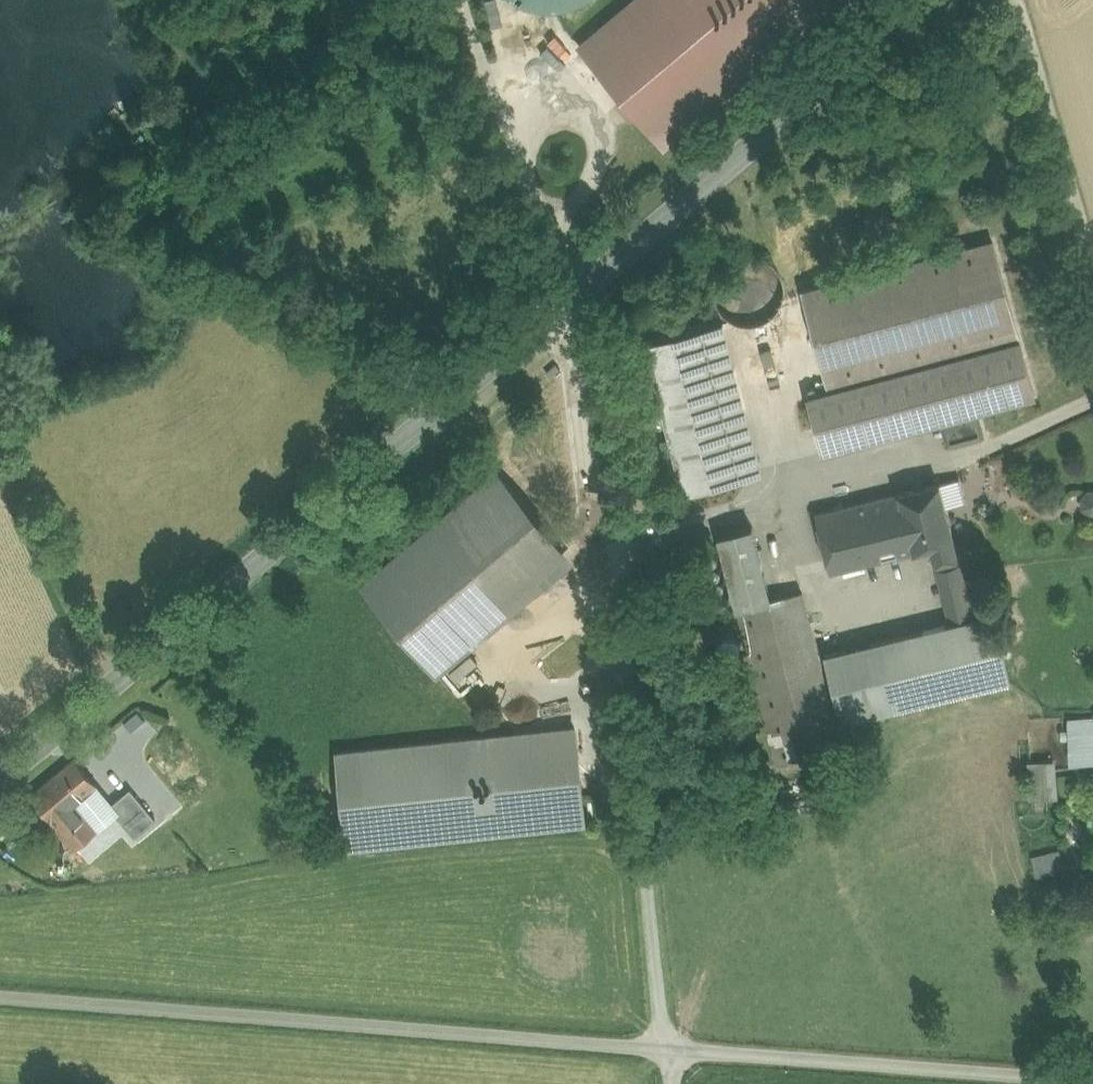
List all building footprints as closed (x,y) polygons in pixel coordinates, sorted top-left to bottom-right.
[(521,6),(541,13),(561,13),(581,7),(592,0),(512,0),(521,6)] [(838,0),(636,0),(581,46),(625,97),(639,113),(665,144),(838,0)] [(639,113),(625,97),(619,103),(631,119),(639,113)] [(829,386),(1018,335),(993,243),(803,293),(829,386)] [(764,260),(756,257),(748,257),(739,258),(732,261),(725,266),(720,272),(716,279),(714,287),(713,295),(715,303),(719,311),(724,317),(730,322),(738,326),(746,327),(754,327),(762,325),(769,321),(775,315),(780,309),(783,301),(784,293),(784,285),(781,277),(776,270),(771,264),(764,260)] [(702,328),(740,480),(761,475),(723,323),(702,328)] [(740,480),(702,328),(647,343),(672,437),(676,455),(686,493),(740,480)] [(1019,343),(809,400),(823,453),(942,421),(977,412),(1034,397),(1019,343)] [(985,437),(977,412),(942,421),(949,446),(985,437)] [(676,455),(672,437),(661,439),(665,457),(676,455)] [(497,473),(362,584),(428,662),(562,549),(497,473)] [(939,483),(899,493),(914,552),(930,548),(934,564),(958,558),(939,483)] [(1076,488),(1076,510),(1092,510),(1092,488),(1076,488)] [(914,552),(899,493),(815,514),(830,573),(914,552)] [(738,611),(771,602),(752,527),(718,537),(738,611)] [(573,563),(562,549),(428,662),(439,676),(573,563)] [(771,738),(835,721),(802,593),(771,602),(738,611),(771,738)] [(994,614),(825,655),(841,723),(1010,681),(994,614)] [(1066,761),(1092,760),(1092,714),(1065,715),(1066,761)] [(835,721),(771,738),(776,763),(842,746),(835,721)] [(574,728),(338,753),(348,847),(584,823),(574,728)] [(1055,758),(1025,759),(1026,797),(1056,796),(1055,758)] [(96,787),(74,760),(32,796),(75,848),(95,831),(74,805),(96,787)] [(118,813),(96,787),(74,805),(95,831),(118,813)] [(143,791),(125,806),(137,820),(156,805),(143,791)] [(1060,852),(1033,858),(1037,875),(1064,870),(1060,852)]
